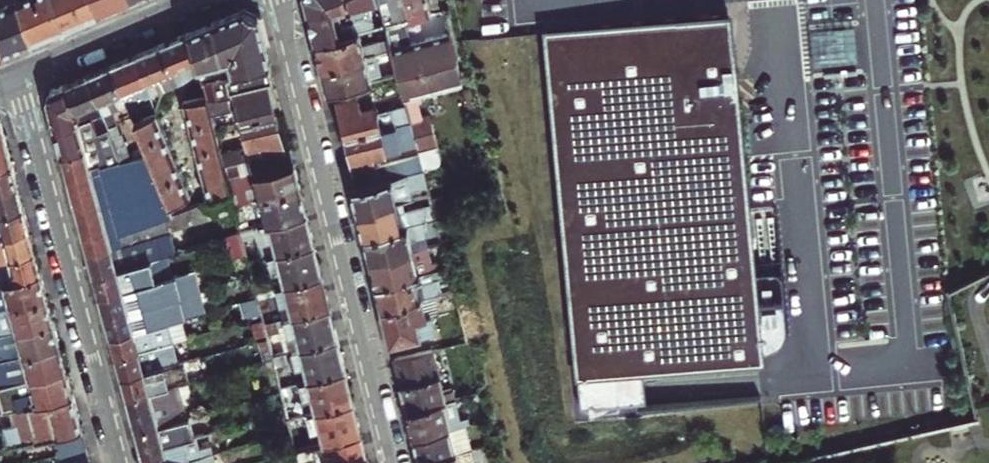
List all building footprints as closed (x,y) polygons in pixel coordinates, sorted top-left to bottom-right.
[(53,0),(14,0),(15,3),(32,44),(50,36),(65,30),(53,0)] [(92,0),(53,0),(65,30),(88,20),(99,16),(92,0)] [(99,16),(119,7),(131,3),(129,0),(92,0),(99,16)] [(315,41),(355,31),(353,22),(337,26),(332,9),(349,5),(348,0),(305,0),(311,22),(315,41)] [(349,5),(353,22),(372,17),(368,2),(375,0),(348,0),(349,5)] [(404,0),(389,0),(393,14),(406,10),(404,0)] [(425,0),(404,0),(406,10),(408,17),(418,15),(427,13),(425,0)] [(0,9),(0,54),(0,57),(22,48),(32,44),(15,3),(0,9)] [(235,12),(215,21),(224,61),(237,57),(241,71),(270,64),(258,15),(245,8),(235,12)] [(745,161),(729,8),(545,28),(580,407),(650,399),(647,369),(766,357),(745,161)] [(374,26),(385,24),(383,18),(372,21),(374,26)] [(385,24),(391,47),(407,43),(401,19),(385,24)] [(188,32),(199,67),(224,61),(215,21),(204,26),(188,32)] [(319,56),(322,67),(364,57),(358,30),(355,31),(315,41),(319,56)] [(454,60),(447,33),(421,39),(407,43),(391,47),(391,50),(398,74),(454,60)] [(193,77),(182,35),(171,39),(160,44),(176,84),(193,77)] [(135,54),(147,81),(159,76),(164,88),(176,84),(160,44),(148,49),(135,54)] [(112,65),(126,104),(139,99),(134,86),(147,81),(135,54),(125,59),(112,65)] [(328,92),(367,82),(371,81),(364,57),(322,67),(324,78),(328,92)] [(456,68),(454,60),(398,74),(403,96),(416,92),(460,81),(456,68)] [(131,117),(126,104),(112,65),(104,68),(87,75),(109,127),(131,117)] [(403,96),(398,74),(371,81),(367,82),(371,100),(384,96),(386,104),(404,99),(403,96)] [(98,131),(109,127),(87,75),(82,77),(63,85),(80,124),(94,118),(98,131)] [(240,123),(275,115),(269,92),(266,80),(249,85),(250,90),(246,91),(248,98),(235,101),(240,123)] [(80,124),(63,85),(51,90),(46,99),(54,128),(88,256),(111,249),(122,246),(120,239),(168,215),(165,205),(156,182),(148,162),(146,155),(119,162),(109,127),(98,131),(94,118),(80,124)] [(186,105),(192,130),(215,125),(205,85),(194,92),(192,97),(193,103),(186,105)] [(416,92),(403,96),(404,99),(408,114),(410,121),(415,144),(418,157),(421,167),(434,164),(435,163),(436,162),(436,159),(432,144),(433,144),(426,115),(418,117),(414,101),(418,100),(416,92)] [(342,115),(347,138),(393,126),(410,121),(408,114),(379,121),(375,106),(363,109),(361,104),(358,105),(356,98),(338,103),(342,115)] [(159,122),(154,111),(133,121),(141,142),(163,133),(159,122)] [(281,140),(275,115),(240,123),(246,147),(222,153),(224,164),(249,158),(284,149),(281,140)] [(12,162),(0,119),(0,166),(12,162)] [(194,138),(198,155),(221,149),(216,129),(215,125),(192,130),(194,138)] [(399,148),(393,126),(347,138),(353,163),(359,185),(421,169),(421,167),(418,157),(415,144),(399,148)] [(166,143),(163,133),(141,142),(146,155),(148,162),(171,153),(166,143)] [(284,149),(249,158),(254,173),(229,180),(233,199),(234,204),(301,187),(299,179),(291,147),(284,149)] [(203,177),(226,171),(224,164),(222,153),(221,149),(198,155),(201,167),(203,177)] [(173,160),(171,153),(148,162),(156,182),(178,173),(173,160)] [(18,185),(15,175),(12,162),(0,166),(0,190),(18,185)] [(426,186),(421,169),(359,185),(351,187),(355,200),(358,213),(396,204),(412,199),(410,190),(426,186)] [(210,204),(233,199),(229,180),(226,171),(203,177),(206,186),(210,204)] [(181,180),(178,173),(156,182),(165,205),(187,196),(181,180)] [(24,207),(22,199),(18,185),(0,190),(0,213),(24,207)] [(267,223),(307,213),(305,204),(301,187),(234,204),(235,208),(243,206),(245,215),(264,210),(267,223)] [(362,229),(363,236),(425,221),(421,206),(398,212),(396,204),(358,213),(362,229)] [(24,207),(0,213),(0,237),(30,229),(27,221),(24,207)] [(278,254),(315,244),(312,233),(307,213),(267,223),(262,225),(266,241),(274,239),(278,254)] [(370,261),(413,249),(410,240),(440,232),(436,218),(434,218),(425,221),(363,236),(367,251),(370,261)] [(35,251),(33,241),(30,229),(0,237),(0,260),(35,251)] [(247,255),(242,234),(229,238),(234,258),(247,255)] [(286,285),(323,276),(321,269),(315,244),(278,254),(270,256),(274,272),(282,270),(286,285)] [(92,270),(93,275),(116,269),(111,249),(88,256),(92,270)] [(415,259),(413,249),(370,261),(374,276),(376,285),(434,270),(430,255),(415,259)] [(41,272),(39,264),(35,251),(0,260),(0,283),(41,272)] [(149,260),(116,269),(93,275),(97,289),(98,296),(154,280),(149,260)] [(381,308),(415,300),(422,298),(424,297),(422,289),(438,285),(434,270),(376,285),(380,301),(381,308)] [(167,277),(154,280),(98,296),(102,309),(104,316),(196,291),(190,271),(167,277)] [(48,297),(45,287),(41,272),(0,283),(0,310),(11,307),(48,297)] [(328,296),(323,276),(286,285),(277,287),(282,304),(290,302),(294,317),(331,307),(328,296)] [(457,300),(454,290),(424,297),(422,298),(425,308),(457,300)] [(108,330),(110,337),(181,318),(201,313),(196,291),(104,316),(108,330)] [(52,315),(48,297),(11,307),(17,331),(54,321),(52,315)] [(262,314),(258,298),(243,302),(247,318),(262,314)] [(423,334),(415,300),(381,308),(387,329),(390,342),(423,334)] [(17,331),(11,307),(0,310),(0,336),(17,331)] [(336,328),(331,307),(294,317),(277,321),(280,332),(285,351),(293,350),(301,347),(338,338),(336,328)] [(113,349),(114,357),(178,340),(186,338),(181,318),(110,337),(113,349)] [(58,337),(54,321),(17,331),(23,355),(60,345),(58,337)] [(280,332),(277,321),(264,324),(267,335),(280,332)] [(23,355),(17,331),(0,336),(0,337),(2,351),(0,352),(0,361),(5,360),(23,355)] [(309,380),(346,370),(344,359),(338,338),(301,347),(293,350),(297,365),(305,363),(309,380)] [(184,360),(178,340),(114,357),(118,371),(120,377),(184,360)] [(264,361),(273,359),(273,355),(269,340),(259,343),(264,361)] [(30,379),(67,369),(64,360),(60,345),(23,355),(30,379)] [(398,374),(406,410),(445,400),(432,347),(394,357),(398,374)] [(288,362),(285,351),(273,355),(273,359),(275,366),(288,362)] [(30,379),(23,355),(5,360),(9,374),(0,376),(0,387),(30,379)] [(184,360),(120,377),(124,391),(125,398),(181,383),(189,381),(184,360)] [(67,369),(30,379),(33,393),(0,402),(0,413),(73,394),(71,385),(67,369)] [(352,391),(346,370),(309,380),(301,382),(304,396),(285,401),(289,419),(307,415),(354,402),(352,391)] [(181,383),(125,398),(131,419),(134,431),(189,417),(181,383)] [(73,394),(0,413),(0,416),(8,448),(82,429),(79,416),(73,394)] [(453,398),(445,400),(406,410),(411,429),(414,437),(449,428),(469,423),(467,416),(458,418),(453,398)] [(360,425),(354,402),(307,415),(289,419),(292,429),(305,426),(304,421),(310,420),(317,445),(325,443),(362,433),(360,425)] [(189,417),(134,431),(138,445),(140,452),(195,438),(189,417)] [(455,452),(449,428),(414,437),(418,454),(420,461),(455,452)] [(368,456),(366,448),(362,433),(325,443),(317,445),(318,452),(326,450),(330,462),(340,462),(368,456)] [(86,442),(84,434),(55,442),(59,456),(88,449),(86,442)] [(195,438),(140,452),(143,462),(177,462),(200,457),(195,438)] [(315,456),(312,446),(298,450),(300,459),(315,456)] [(59,456),(61,462),(83,462),(91,461),(89,457),(88,449),(59,456)] [(470,460),(467,449),(456,452),(459,462),(470,460)] [(474,459),(470,460),(459,462),(456,452),(455,452),(420,461),(420,462),(475,462),(474,459)]
